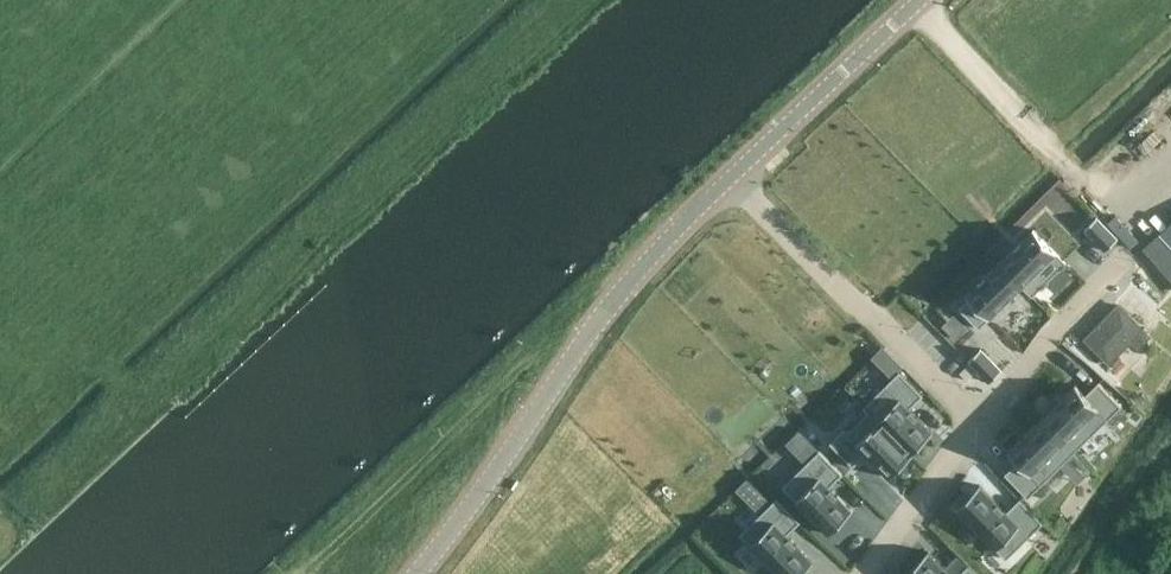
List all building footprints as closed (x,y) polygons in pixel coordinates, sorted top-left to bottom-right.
[(1096,216),(1084,228),(1105,249),(1118,238),(1096,216)] [(1161,232),(1170,243),(1170,223),(1161,232)] [(1033,228),(999,261),(1033,295),(1067,262),(1033,228)] [(969,298),(959,308),(979,328),(1022,286),(1032,296),(1033,295),(999,261),(966,294),(969,298)] [(1138,349),(1151,335),(1118,302),(1084,338),(1109,364),(1131,342),(1138,349)] [(959,337),(971,326),(955,309),(943,320),(959,337)] [(981,348),(968,360),(989,381),(1001,369),(981,348)] [(900,371),(864,406),(912,455),(914,452),(913,451),(933,431),(910,407),(923,394),(900,371)] [(1075,384),(1041,417),(1075,451),(1121,405),(1098,381),(1085,394),(1075,384)] [(844,428),(830,442),(853,466),(866,453),(889,477),(912,455),(864,406),(863,407),(868,411),(847,431),(844,428)] [(1017,461),(1004,473),(1028,497),(1075,451),(1041,417),(1008,451),(1017,461)] [(819,450),(783,486),(829,533),(853,510),(830,486),(843,474),(819,450)] [(759,511),(772,498),(747,474),(734,488),(759,511)] [(980,484),(956,507),(1006,558),(1043,522),(1020,498),(1007,511),(980,484)] [(740,533),(780,573),(801,573),(814,561),(787,534),(800,521),(777,497),(740,533)] [(904,573),(951,573),(928,551),(904,573)] [(968,565),(958,573),(977,573),(968,565)]
